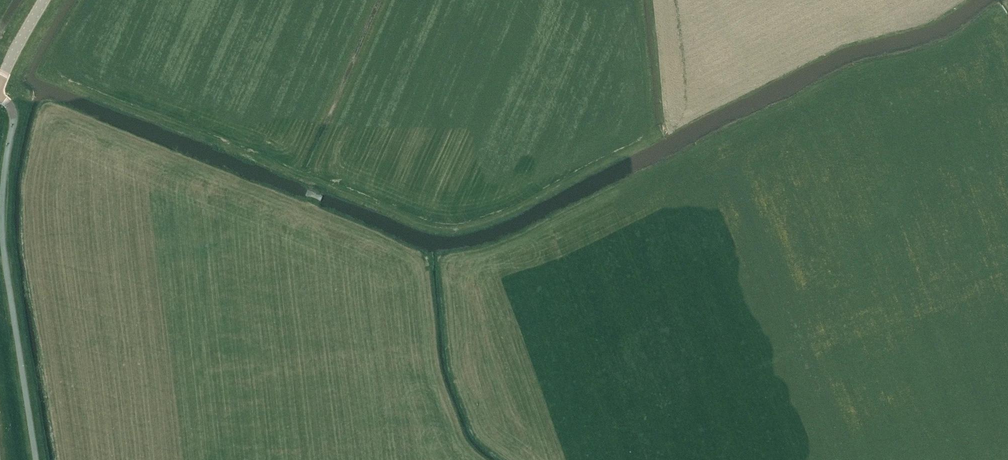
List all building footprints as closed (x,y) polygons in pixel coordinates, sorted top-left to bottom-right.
[(3,34),(11,16),(5,14),(0,25),(0,33),(3,34)]
